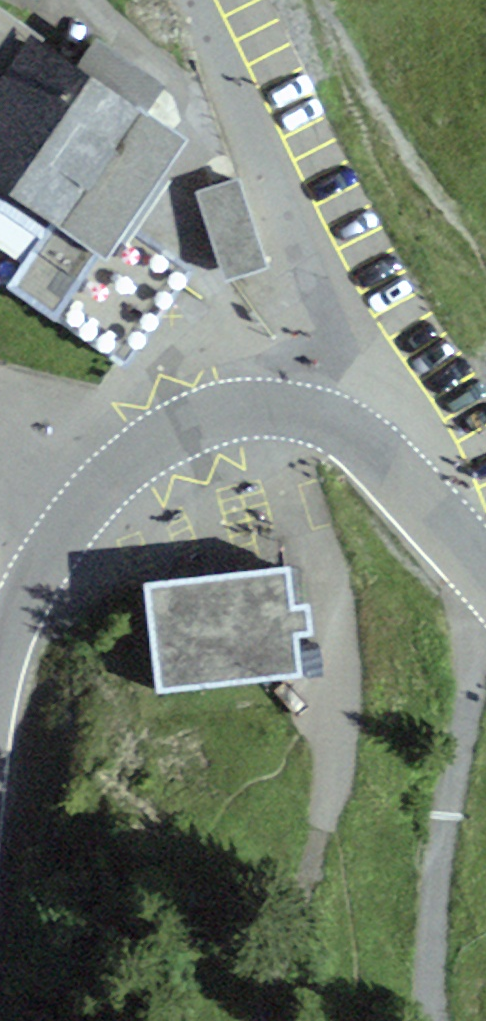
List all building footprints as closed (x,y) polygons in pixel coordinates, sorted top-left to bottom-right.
[(186,270),(133,235),(156,200),(195,142),(154,116),(173,88),(96,38),(76,67),(43,45),(46,40),(0,10),(0,282),(123,364),(186,270)] [(240,181),(197,194),(225,284),(233,282),(268,271),(240,181)] [(293,611),(289,574),(146,589),(158,695),(300,680),(296,638),(310,636),(307,610),(293,611)]
